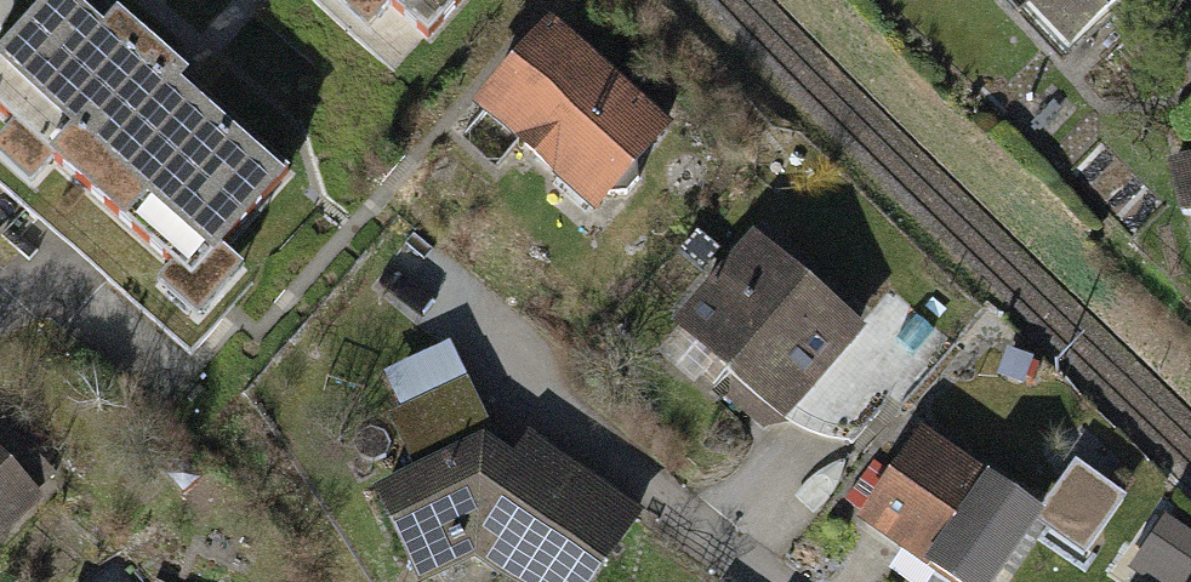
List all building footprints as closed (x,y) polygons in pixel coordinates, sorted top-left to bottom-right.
[(96,0),(47,0),(0,53),(0,115),(9,123),(0,134),(0,154),(33,183),(55,159),(172,263),(152,285),(198,326),(246,273),(221,251),(291,173),(96,0)] [(390,70),(455,0),(314,0),(390,70)] [(1089,61),(1148,0),(1027,0),(1089,61)] [(677,127),(557,30),(484,120),(604,217),(677,127)] [(877,334),(764,242),(687,337),(800,428),(877,334)] [(381,499),(421,581),(456,581),(484,569),(502,581),(615,581),(655,529),(536,442),(520,462),(495,443),(469,390),(396,424),(423,479),(381,499)] [(926,437),(868,523),(954,581),(1018,581),(1057,526),(926,437)] [(0,455),(0,543),(44,500),(0,455)] [(1150,581),(1189,581),(1190,577),(1190,523),(1160,507),(1127,571),(1150,581)]
